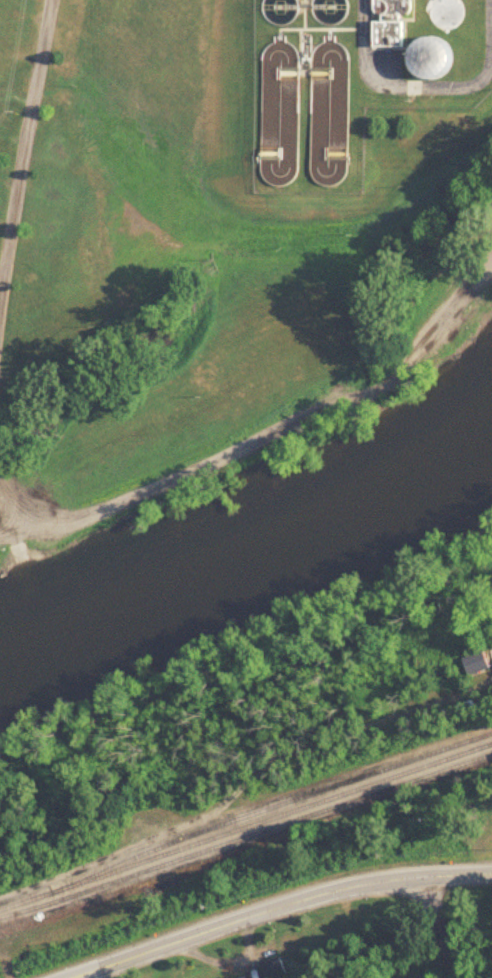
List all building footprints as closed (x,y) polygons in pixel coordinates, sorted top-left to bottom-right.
[(296,0),(268,0),(268,24),(296,24),(296,0)] [(407,19),(413,19),(413,0),(376,0),(376,19),(377,19),(376,48),(406,49),(407,19)] [(431,3),(442,31),(465,23),(456,0),(438,0),(431,3)] [(427,78),(449,78),(449,39),(427,39),(427,78)] [(491,669),(485,651),(464,659),(471,677),(491,669)] [(308,972),(299,935),(273,941),(277,957),(261,962),(265,977),(285,977),(308,972)]
